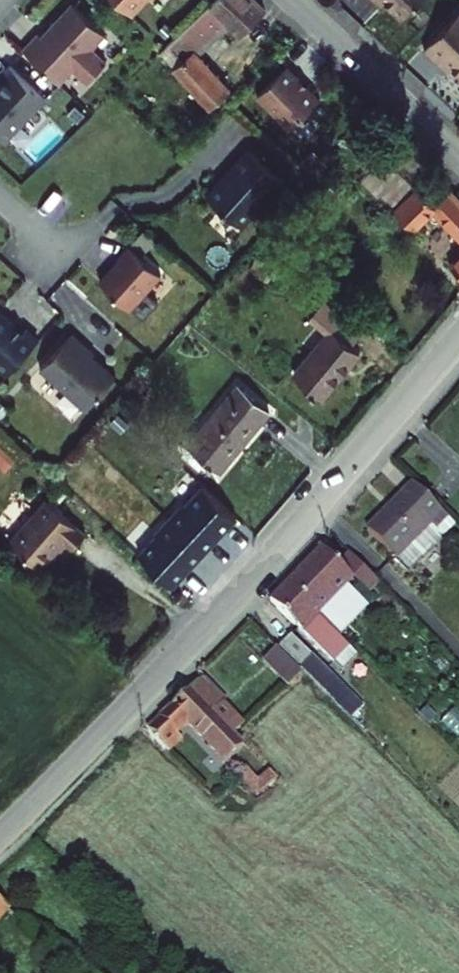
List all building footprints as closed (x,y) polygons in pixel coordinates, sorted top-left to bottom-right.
[(92,0),(70,0),(61,9),(61,14),(52,24),(47,19),(32,36),(67,69),(80,54),(95,68),(114,47),(100,34),(113,20),(92,0)] [(276,0),(215,0),(173,40),(175,42),(184,34),(197,49),(188,57),(225,97),(244,79),(202,34),(235,3),(253,22),(277,0),(276,0)] [(408,19),(426,0),(389,0),(408,19)] [(429,49),(449,68),(454,63),(458,68),(458,19),(429,49)] [(175,42),(188,57),(197,49),(184,34),(175,42)] [(18,51),(0,70),(0,72),(2,74),(0,76),(0,114),(13,126),(53,83),(18,51)] [(300,56),(270,85),(303,119),(333,89),(300,56)] [(221,186),(254,216),(277,190),(279,192),(298,172),(263,140),(244,161),(246,162),(237,171),(236,170),(221,186)] [(405,211),(420,226),(445,202),(458,215),(458,188),(458,189),(444,176),(435,187),(432,183),(405,211)] [(174,268),(141,238),(130,251),(132,253),(112,275),(142,302),(174,268)] [(343,328),(309,370),(336,393),(374,348),(366,341),(377,328),(340,298),(327,315),(343,328)] [(9,301),(0,310),(0,347),(18,364),(49,331),(37,320),(34,324),(9,301)] [(104,345),(82,324),(51,358),(96,400),(125,368),(110,354),(106,354),(100,349),(104,345)] [(253,382),(201,442),(232,468),(284,408),(253,382)] [(9,467),(17,457),(0,444),(0,460),(9,467)] [(455,503),(427,476),(381,524),(409,551),(455,503)] [(126,539),(179,585),(188,575),(205,590),(229,563),(211,548),(242,513),(202,477),(155,530),(143,520),(126,539)] [(99,526),(60,492),(23,533),(54,560),(78,533),(86,540),(99,526)] [(367,570),(340,542),(304,579),(346,619),(357,609),(342,595),(367,570)] [(339,627),(346,619),(304,579),(286,597),(312,625),(323,614),(339,627)] [(291,685),(306,669),(354,714),(366,700),(292,631),(265,660),(291,685)] [(229,669),(224,674),(234,683),(239,678),(229,669)] [(255,713),(212,671),(162,721),(183,742),(194,731),(189,725),(197,717),(235,756),(249,743),(257,734),(245,723),(255,713)]
